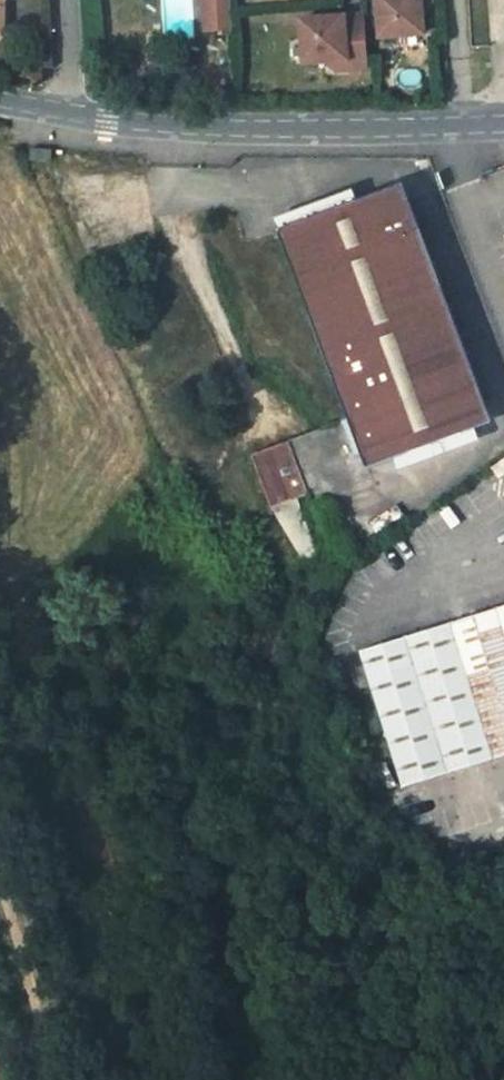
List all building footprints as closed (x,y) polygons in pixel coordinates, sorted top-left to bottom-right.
[(229,0),(204,0),(213,8),(204,18),(205,33),(231,31),(229,0)] [(377,41),(421,38),(418,7),(418,0),(375,0),(377,41)] [(361,17),(343,18),(343,26),(361,25),(361,17)] [(343,18),(299,20),(302,64),(333,62),(344,61),(345,71),(364,70),(361,25),(343,26),(343,18)] [(344,61),(333,62),(334,72),(345,71),(344,61)] [(52,158),(72,161),(73,148),(53,146),(52,158)] [(280,236),(348,421),(260,455),(278,507),(316,495),(320,506),(373,485),(369,473),(477,433),(489,408),(410,204),(388,195),(280,236)] [(491,466),(498,475),(503,471),(503,457),(491,466)] [(361,653),(405,788),(503,757),(503,607),(361,653)]
